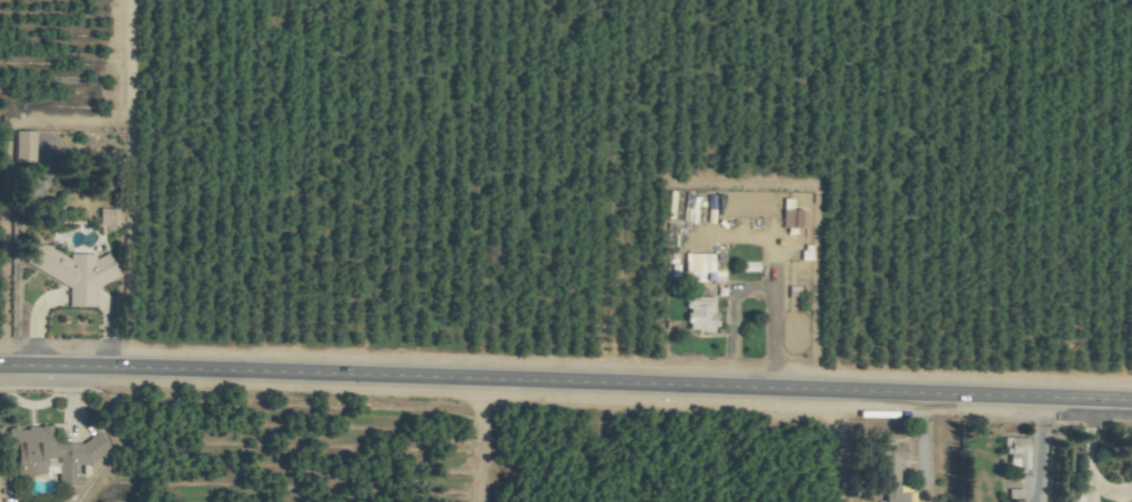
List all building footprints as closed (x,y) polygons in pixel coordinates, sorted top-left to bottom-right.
[(31,132),(12,131),(12,156),(30,156),(31,132)] [(65,307),(92,307),(92,289),(113,279),(115,276),(104,253),(93,258),(91,255),(68,254),(66,258),(34,241),(26,257),(26,266),(66,287),(65,307)] [(711,332),(712,298),(685,297),(684,331),(711,332)] [(7,476),(38,476),(38,458),(56,458),(57,486),(77,486),(77,460),(100,460),(100,441),(48,442),(47,427),(6,428),(7,476)] [(1025,468),(1024,438),(1000,439),(1001,454),(1006,454),(1007,468),(1025,468)] [(875,483),(884,483),(885,501),(896,501),(895,458),(902,458),(902,447),(894,447),(894,442),(874,442),(875,483)] [(53,460),(39,459),(39,472),(52,472),(53,460)]
